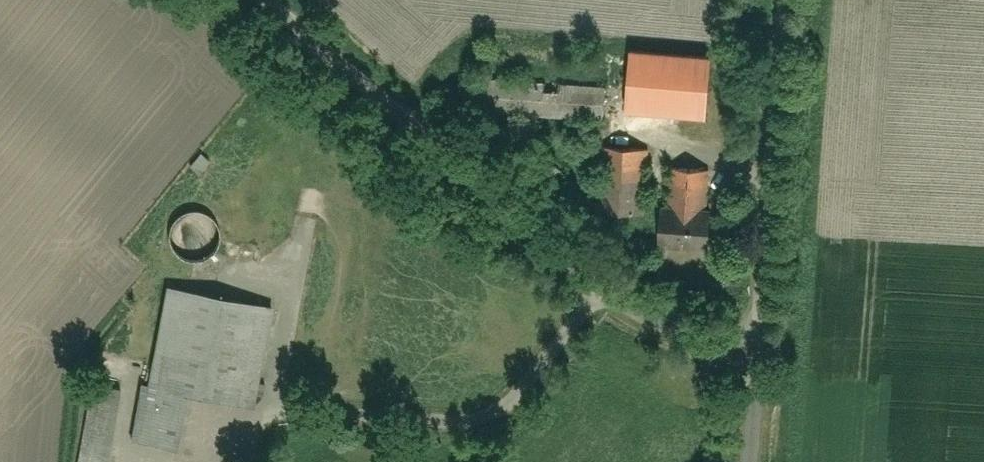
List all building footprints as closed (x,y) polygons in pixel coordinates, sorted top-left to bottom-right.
[(632,52),(628,110),(717,116),(721,59),(632,52)] [(462,73),(459,109),(594,120),(597,84),(462,73)] [(632,151),(596,151),(596,211),(634,211),(634,197),(637,197),(637,173),(632,173),(632,151)] [(704,248),(704,247),(705,223),(699,223),(700,173),(685,173),(685,167),(666,167),(665,215),(653,215),(652,245),(665,246),(665,248),(704,248)] [(222,243),(223,238),(222,234),(221,229),(218,224),(214,219),(210,217),(206,215),(201,213),(196,213),(192,213),(186,216),(181,219),(178,222),(175,227),(173,230),(172,234),(172,239),(172,243),(174,249),(176,253),(180,257),(185,261),(190,263),(195,264),(200,264),(205,263),(209,261),(212,259),(216,256),(218,253),(221,248),(222,243)] [(265,309),(163,289),(133,446),(169,453),(180,397),(245,410),(265,309)] [(85,385),(72,461),(103,461),(116,390),(85,385)]
